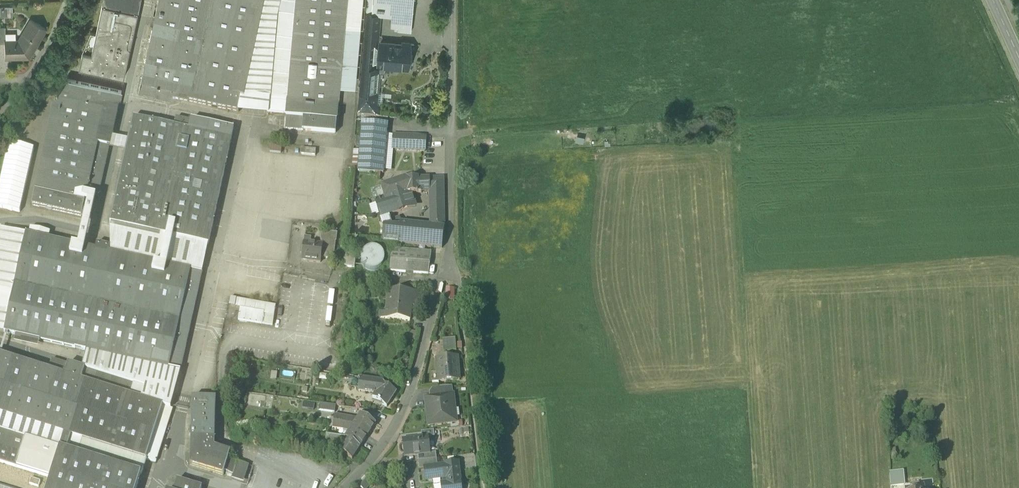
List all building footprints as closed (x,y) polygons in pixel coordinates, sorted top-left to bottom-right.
[(103,4),(138,12),(141,0),(104,0),(103,4)] [(238,113),(262,0),(159,0),(139,92),(238,113)] [(286,117),(296,0),(262,0),(238,113),(286,117)] [(335,134),(340,86),(347,0),(296,0),(286,117),(285,129),(335,134)] [(340,86),(358,87),(366,0),(347,0),(340,86)] [(413,18),(414,0),(373,0),(372,14),(372,15),(381,15),(392,16),(413,18)] [(139,12),(138,12),(103,4),(96,33),(91,32),(83,51),(80,67),(124,77),(139,12)] [(0,6),(0,16),(13,16),(12,6),(0,6)] [(366,14),(365,32),(379,33),(381,15),(372,15),(372,14),(366,14)] [(398,30),(412,32),(413,18),(392,16),(391,27),(398,27),(398,30)] [(4,43),(5,57),(27,57),(44,27),(30,20),(23,32),(26,34),(24,39),(19,39),(16,39),(5,39),(4,39),(4,43)] [(359,94),(377,96),(379,72),(379,69),(373,68),(373,64),(375,39),(364,38),(359,94)] [(381,43),(379,65),(379,66),(384,66),(401,68),(401,61),(409,62),(410,62),(412,60),(413,55),(411,52),(410,52),(410,43),(402,43),(402,45),(381,43)] [(384,72),(384,66),(379,66),(379,65),(373,64),(373,68),(379,69),(379,72),(384,72)] [(92,220),(93,220),(109,149),(109,146),(98,144),(105,111),(117,114),(122,91),(67,78),(56,95),(35,192),(32,207),(82,218),(82,217),(85,218),(92,220)] [(357,115),(375,116),(376,108),(377,96),(359,94),(357,115)] [(111,138),(117,114),(105,111),(98,144),(109,146),(111,138)] [(110,224),(208,245),(234,129),(191,120),(191,122),(176,119),(174,127),(133,118),(128,141),(126,153),(110,224)] [(358,171),(383,173),(388,124),(363,122),(358,171)] [(393,149),(425,151),(426,137),(394,135),(393,149)] [(126,153),(128,141),(111,138),(109,146),(109,149),(126,153)] [(20,213),(34,149),(9,144),(0,185),(0,208),(20,213)] [(270,153),(281,154),(282,146),(271,145),(270,153)] [(419,194),(428,193),(428,178),(421,179),(419,194)] [(444,178),(428,178),(428,193),(433,193),(433,192),(444,192),(444,178)] [(407,179),(382,187),(372,190),(375,201),(385,198),(402,193),(403,195),(411,192),(411,194),(419,194),(421,179),(407,179)] [(379,214),(381,218),(388,215),(415,207),(411,194),(411,192),(403,195),(402,193),(385,198),(375,201),(376,203),(379,214)] [(433,193),(433,212),(444,212),(444,192),(433,192),(433,193)] [(379,214),(376,203),(369,205),(372,216),(379,214)] [(445,228),(444,212),(433,212),(433,226),(436,227),(445,228)] [(381,218),(383,226),(392,226),(388,215),(381,218)] [(92,220),(85,218),(79,247),(85,248),(92,220)] [(382,242),(432,247),(436,227),(433,226),(429,226),(400,223),(400,226),(392,226),(383,226),(382,242)] [(191,271),(202,274),(208,245),(110,224),(110,247),(109,253),(191,271)] [(445,228),(436,227),(432,247),(442,248),(445,228)] [(29,234),(49,238),(50,233),(31,229),(29,234)] [(26,235),(0,230),(0,231),(0,332),(4,333),(26,235)] [(322,241),(321,246),(322,246),(321,254),(320,254),(319,258),(333,260),(335,242),(336,242),(337,234),(321,232),(320,241),(322,241)] [(86,351),(169,369),(191,271),(109,253),(110,247),(97,244),(95,250),(85,248),(79,247),(26,235),(4,333),(16,336),(40,341),(86,351)] [(319,262),(319,258),(320,254),(321,254),(322,246),(321,246),(310,244),(311,238),(304,237),(302,260),(321,263),(321,262),(319,262)] [(380,268),(384,263),(384,257),(381,251),(375,248),(369,249),(364,253),(361,259),(363,265),(368,269),(374,271),(380,268)] [(389,271),(428,274),(431,253),(391,249),(389,271)] [(344,267),(354,268),(356,254),(346,253),(344,267)] [(202,274),(191,271),(169,369),(181,372),(202,274)] [(454,301),(454,289),(446,288),(446,301),(454,301)] [(388,290),(386,309),(385,318),(409,320),(411,307),(412,292),(388,290)] [(411,307),(419,307),(420,292),(412,292),(411,307)] [(238,320),(273,326),(276,306),(230,298),(229,306),(240,307),(238,320)] [(408,341),(414,342),(416,333),(410,332),(408,341)] [(40,341),(16,336),(14,344),(38,349),(40,341)] [(444,340),(445,353),(458,353),(457,340),(444,340)] [(162,406),(171,409),(181,372),(169,369),(86,351),(82,369),(145,389),(141,400),(162,407),(162,406)] [(50,479),(55,461),(50,460),(55,446),(141,475),(146,460),(156,463),(170,419),(168,418),(171,409),(162,406),(162,407),(141,400),(145,389),(82,369),(68,365),(68,366),(52,361),(48,371),(0,356),(0,431),(26,440),(17,468),(50,479)] [(437,359),(438,382),(460,380),(458,358),(437,359)] [(360,386),(378,389),(382,383),(383,384),(384,383),(382,382),(361,378),(360,386)] [(396,392),(383,384),(382,383),(378,389),(375,395),(372,398),(386,407),(396,392)] [(375,395),(378,389),(360,386),(359,392),(375,395)] [(434,388),(435,397),(453,395),(452,387),(434,388)] [(246,404),(271,406),(272,395),(247,393),(246,404)] [(425,399),(428,425),(456,422),(453,395),(435,397),(425,399)] [(190,439),(191,439),(214,440),(216,399),(192,399),(191,432),(190,432),(190,439)] [(315,403),(303,401),(302,408),(314,410),(315,403)] [(320,409),(335,412),(336,406),(321,404),(320,409)] [(334,414),(333,422),(353,425),(357,419),(334,414)] [(357,419),(353,425),(368,435),(375,424),(360,414),(357,419)] [(349,431),(353,425),(333,422),(332,428),(349,431)] [(360,448),(368,435),(353,425),(349,431),(344,438),(346,439),(360,448)] [(17,468),(26,440),(0,431),(0,463),(17,468)] [(335,442),(342,443),(346,439),(344,438),(327,435),(325,444),(333,445),(335,442)] [(403,441),(405,457),(418,456),(430,454),(428,438),(422,438),(403,441)] [(214,449),(214,440),(191,439),(190,466),(223,476),(224,473),(233,475),(237,463),(228,460),(230,454),(214,449)] [(360,448),(346,439),(342,443),(343,445),(340,450),(352,460),(360,448)] [(141,475),(55,446),(50,460),(55,461),(50,479),(47,487),(137,487),(141,475)] [(418,456),(418,461),(436,459),(436,453),(430,454),(418,456)] [(437,467),(436,459),(418,461),(419,470),(424,469),(424,468),(437,467)] [(249,466),(237,463),(233,475),(233,477),(241,480),(244,472),(247,473),(249,466)] [(441,487),(461,487),(460,482),(458,463),(445,464),(445,466),(437,467),(424,468),(424,469),(425,481),(443,479),(444,484),(441,485),(441,487)] [(241,480),(233,477),(232,480),(243,483),(247,473),(244,472),(241,480)] [(890,474),(892,487),(904,486),(903,477),(897,478),(896,473),(890,474)] [(361,487),(367,487),(373,482),(368,478),(360,486),(361,487)] [(40,482),(31,479),(29,485),(38,487),(40,482)]
